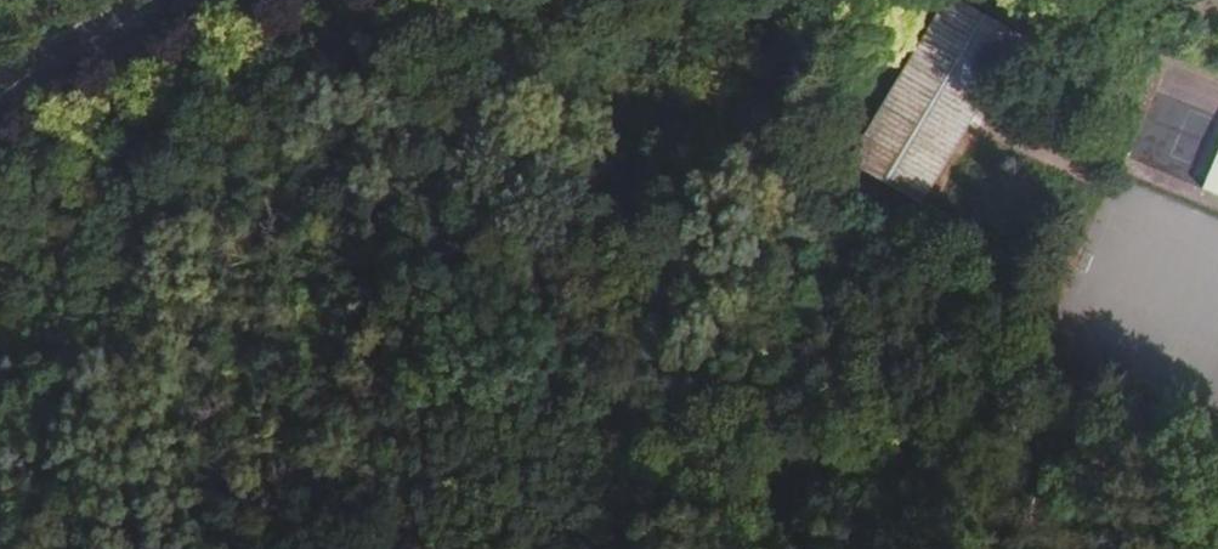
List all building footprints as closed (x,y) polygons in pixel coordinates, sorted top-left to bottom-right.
[(850,163),(920,205),(1023,33),(959,0),(945,0),(850,163)] [(1195,190),(1217,199),(1217,134),(1195,190)]
